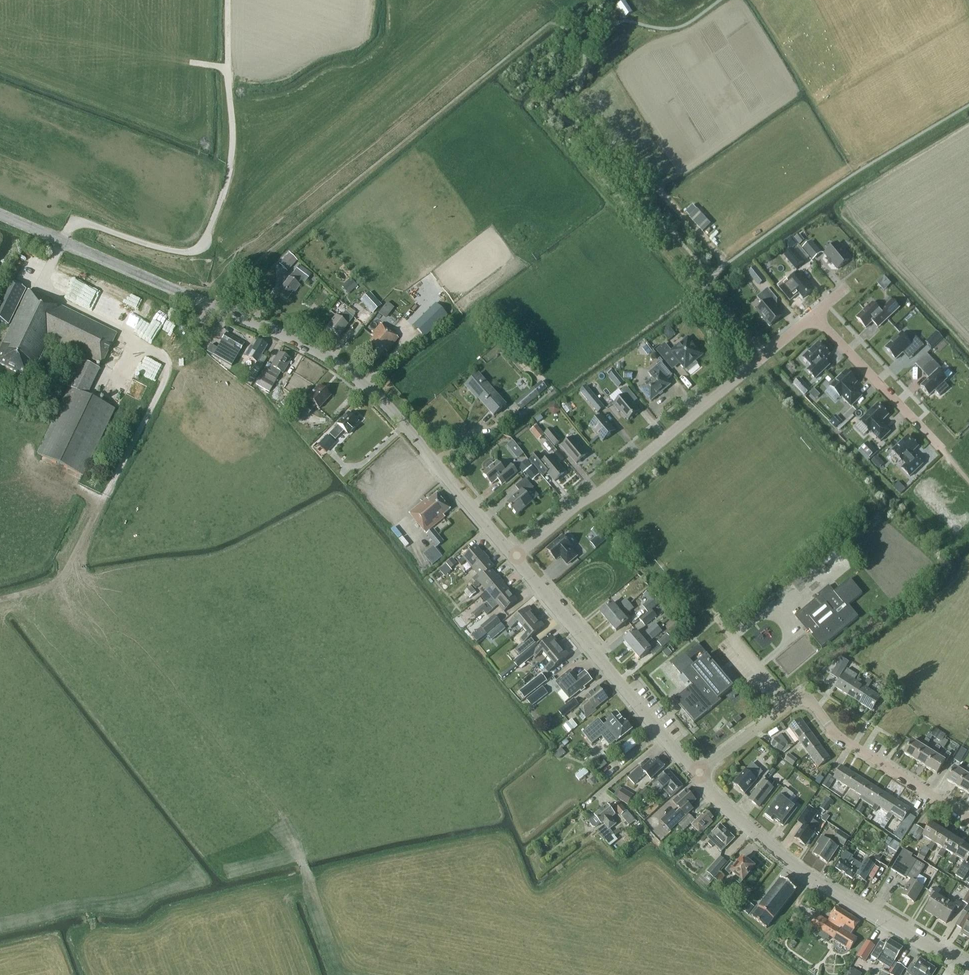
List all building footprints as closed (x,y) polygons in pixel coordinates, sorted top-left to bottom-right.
[(624,1),(618,6),(626,17),(632,13),(624,1)] [(697,210),(689,217),(703,232),(711,225),(697,210)] [(791,248),(796,244),(791,239),(784,244),(787,248),(791,248)] [(822,253),(811,241),(801,248),(812,261),(822,253)] [(825,254),(828,258),(838,269),(850,259),(837,244),(825,254)] [(785,257),(796,270),(804,263),(793,250),(785,257)] [(279,265),(287,272),(297,261),(289,254),(279,265)] [(289,278),(277,294),(287,300),(293,291),(294,292),(297,289),(300,286),(298,284),(301,280),(302,281),(309,272),(300,265),(290,279),(289,278)] [(752,279),(760,272),(756,267),(748,274),(752,279)] [(804,281),(805,280),(799,272),(787,282),(797,294),(798,293),(803,299),(812,291),(804,281)] [(350,278),(347,281),(351,285),(355,289),(357,286),(350,278)] [(883,290),(889,285),(883,279),(877,284),(883,290)] [(0,296),(0,310),(12,316),(26,289),(8,280),(0,296)] [(763,305),(757,311),(770,326),(782,316),(772,304),(777,300),(768,288),(757,297),(763,305)] [(28,291),(5,337),(6,337),(0,349),(0,364),(29,379),(34,369),(31,368),(33,364),(35,366),(49,339),(101,365),(116,334),(28,291)] [(361,300),(374,313),(381,306),(369,293),(361,300)] [(856,318),(866,328),(882,314),(887,320),(900,308),(890,298),(878,309),(872,303),(856,318)] [(336,316),(326,328),(338,337),(353,318),(345,312),(342,316),(333,308),(331,312),(336,316)] [(356,320),(364,326),(373,315),(364,308),(356,320)] [(689,321),(692,314),(685,312),(683,319),(689,321)] [(398,338),(380,324),(371,336),(374,338),(364,350),(377,360),(386,348),(389,350),(398,338)] [(663,332),(670,339),(676,332),(669,325),(663,332)] [(226,333),(221,343),(217,349),(211,345),(207,352),(232,366),(244,344),(226,333)] [(901,334),(885,348),(896,359),(903,353),(906,350),(913,356),(924,346),(914,335),(908,341),(901,334)] [(702,355),(688,338),(672,352),(665,344),(657,351),(666,362),(674,356),(691,375),(700,367),(695,361),(702,355)] [(925,343),(931,350),(937,345),(931,338),(925,343)] [(261,355),(266,346),(258,341),(252,350),(250,349),(245,356),(258,363),(253,371),(252,370),(248,376),(254,380),(267,359),(261,355)] [(807,370),(815,379),(830,365),(824,360),(830,355),(818,343),(803,358),(811,367),(807,370)] [(652,352),(647,346),(644,348),(649,354),(652,352)] [(199,349),(188,358),(185,354),(174,363),(181,371),(202,352),(199,349)] [(269,392),(274,384),(281,372),(283,374),(291,360),(279,353),(271,367),(269,370),(265,368),(255,384),(269,392)] [(70,388),(38,454),(83,476),(115,409),(87,396),(100,369),(81,360),(67,387),(70,388)] [(929,378),(921,386),(930,395),(935,391),(940,396),(949,387),(944,382),(947,379),(939,370),(941,368),(933,360),(922,370),(929,378)] [(641,389),(651,401),(671,385),(667,381),(673,376),(662,362),(648,373),(653,379),(641,389)] [(855,390),(855,391),(852,388),(857,383),(853,378),(853,376),(852,374),(851,373),(849,372),(847,372),(846,371),(830,386),(841,398),(842,397),(851,407),(862,397),(856,391),(855,390)] [(479,374),(465,386),(472,395),(474,393),(494,416),(506,406),(479,374)] [(618,376),(613,380),(619,387),(624,383),(618,376)] [(540,395),(547,389),(541,381),(534,388),(540,395)] [(305,404),(300,409),(298,407),(293,411),(303,421),(313,411),(312,410),(315,406),(319,409),(330,396),(319,386),(307,399),(310,401),(306,405),(305,404)] [(579,392),(586,400),(592,394),(586,386),(579,392)] [(807,386),(801,392),(805,396),(811,390),(807,386)] [(515,403),(516,405),(522,410),(540,395),(534,388),(534,387),(515,403)] [(620,411),(628,420),(639,412),(630,401),(635,397),(627,387),(622,392),(625,395),(613,405),(619,412),(620,411)] [(815,400),(821,394),(815,389),(809,395),(815,400)] [(290,395),(281,405),(288,411),(297,401),(290,395)] [(591,406),(597,414),(604,408),(598,400),(591,406)] [(553,417),(561,410),(555,403),(547,409),(553,417)] [(891,432),(881,422),(888,416),(878,404),(860,422),(870,433),(871,432),(880,441),(891,432)] [(329,435),(335,440),(344,431),(346,434),(347,433),(349,434),(354,428),(352,427),(357,422),(348,414),(342,420),(337,425),(337,426),(329,435)] [(544,422),(544,420),(541,415),(535,420),(539,425),(544,422)] [(590,426),(603,441),(615,431),(602,416),(590,426)] [(835,428),(842,422),(836,416),(830,422),(835,428)] [(532,431),(535,436),(542,431),(538,426),(532,431)] [(545,434),(555,447),(562,441),(551,428),(545,434)] [(327,435),(318,445),(326,452),(335,443),(327,435)] [(892,451),(902,462),(918,447),(908,436),(892,451)] [(562,447),(577,464),(587,455),(578,445),(580,443),(574,437),(562,447)] [(514,442),(508,446),(518,459),(524,454),(514,442)] [(860,449),(869,458),(876,451),(868,442),(860,449)] [(555,482),(565,473),(556,463),(558,461),(553,455),(545,462),(538,454),(530,461),(543,476),(548,473),(555,482)] [(878,469),(884,464),(877,456),(871,461),(878,469)] [(915,456),(902,468),(910,477),(923,464),(915,456)] [(522,463),(528,470),(532,466),(526,460),(522,463)] [(503,485),(518,472),(512,465),(505,471),(497,462),(494,465),(493,463),(491,462),(486,466),(487,468),(488,470),(483,474),(492,484),(498,480),(503,485)] [(531,480),(538,473),(532,467),(525,473),(531,480)] [(508,504),(518,515),(533,502),(526,494),(534,488),(526,479),(516,487),(521,493),(508,504)] [(893,486),(900,493),(905,488),(899,481),(893,486)] [(451,510),(438,494),(429,501),(427,499),(409,513),(426,533),(445,517),(444,515),(451,510)] [(597,526),(591,531),(596,537),(590,542),(595,549),(607,538),(597,526)] [(432,541),(437,547),(443,542),(438,536),(432,541)] [(567,564),(577,556),(570,548),(572,547),(563,537),(547,550),(556,560),(562,556),(564,559),(563,559),(567,564)] [(467,561),(472,568),(486,557),(477,546),(458,562),(461,566),(467,561)] [(427,557),(433,565),(442,557),(436,550),(427,557)] [(486,557),(472,568),(478,575),(473,579),(475,583),(476,583),(491,570),(495,567),(486,557)] [(456,564),(453,559),(446,564),(450,569),(456,564)] [(481,585),(487,591),(500,580),(491,570),(476,583),(475,583),(472,585),(476,589),(481,585)] [(800,618),(809,629),(814,635),(812,636),(822,649),(859,618),(849,606),(863,594),(850,579),(834,592),(830,587),(795,617),(798,620),(800,618)] [(487,603),(490,607),(509,591),(500,580),(487,591),(492,598),(487,603)] [(475,592),(471,587),(465,593),(468,597),(475,592)] [(509,591),(490,607),(493,610),(499,605),(504,612),(518,601),(509,591)] [(655,597),(643,607),(648,613),(660,603),(655,597)] [(624,609),(630,604),(626,600),(620,605),(624,609)] [(601,613),(609,622),(620,612),(612,603),(601,613)] [(633,608),(630,604),(624,609),(627,613),(633,608)] [(480,614),(486,608),(484,605),(477,610),(480,614)] [(487,615),(493,610),(490,607),(484,612),(487,615)] [(518,623),(523,628),(536,617),(528,608),(515,619),(508,625),(511,629),(518,623)] [(645,626),(657,616),(652,610),(640,620),(645,626)] [(732,611),(724,617),(729,622),(736,615),(732,611)] [(616,631),(628,622),(620,612),(609,622),(616,631)] [(481,628),(487,634),(501,623),(495,616),(481,628)] [(536,617),(523,628),(528,634),(520,640),(524,644),(516,650),(520,655),(535,642),(531,638),(544,627),(536,617)] [(492,641),(506,629),(501,623),(487,635),(492,641)] [(656,624),(647,632),(640,637),(636,631),(624,641),(632,650),(659,628),(656,624)] [(662,632),(659,628),(632,650),(640,660),(652,650),(647,645),(662,632)] [(658,642),(663,648),(672,640),(667,634),(658,642)] [(543,652),(548,658),(561,646),(553,637),(540,648),(534,653),(533,654),(534,656),(536,658),(543,652)] [(540,648),(536,643),(514,662),(520,668),(534,656),(533,654),(534,653),(540,648)] [(719,699),(734,687),(707,655),(694,666),(690,660),(698,653),(701,657),(705,654),(697,644),(685,655),(685,654),(672,665),(681,675),(683,673),(692,685),(678,697),(685,706),(682,709),(694,724),(721,701),(719,699)] [(561,646),(548,658),(552,663),(545,669),(548,673),(555,667),(556,667),(569,656),(561,646)] [(668,649),(663,653),(667,658),(672,653),(668,649)] [(849,663),(842,658),(831,676),(838,680),(849,663)] [(507,676),(516,668),(513,664),(504,672),(507,676)] [(835,688),(848,695),(856,682),(855,681),(858,677),(847,670),(844,674),(835,688)] [(570,671),(556,683),(558,685),(563,691),(570,700),(581,691),(582,692),(585,689),(584,688),(592,681),(585,672),(577,679),(570,671)] [(527,692),(523,696),(525,698),(547,681),(542,674),(524,688),(527,692)] [(848,695),(860,703),(868,690),(868,689),(872,682),(868,679),(863,686),(856,682),(848,695)] [(532,706),(548,694),(542,687),(526,699),(532,706)] [(608,699),(598,688),(586,698),(590,703),(581,712),(582,713),(581,715),(585,720),(586,718),(587,719),(597,710),(595,709),(608,699)] [(868,690),(860,703),(872,711),(881,697),(868,690)] [(567,706),(560,711),(563,714),(569,709),(570,711),(579,705),(575,700),(567,706)] [(625,723),(617,713),(602,726),(597,721),(583,734),(588,740),(592,745),(605,734),(608,738),(611,736),(617,743),(621,739),(632,730),(626,722),(625,723)] [(789,728),(799,741),(811,733),(801,719),(789,728)] [(569,733),(574,729),(570,725),(569,723),(564,727),(569,733)] [(931,735),(935,738),(940,731),(936,729),(931,735)] [(799,741),(809,754),(820,746),(811,733),(799,741)] [(771,744),(781,752),(787,745),(776,737),(771,744)] [(904,754),(916,761),(924,748),(925,749),(930,741),(926,739),(921,746),(913,741),(904,754)] [(944,739),(940,746),(944,749),(948,742),(944,739)] [(916,761),(917,762),(926,768),(934,754),(936,755),(941,748),(937,745),(932,753),(925,749),(924,748),(916,761)] [(820,746),(809,754),(818,767),(830,759),(820,746)] [(556,753),(560,758),(566,753),(562,748),(556,753)] [(936,755),(934,754),(926,768),(937,775),(945,762),(946,763),(951,754),(947,752),(943,760),(936,755)] [(784,760),(793,766),(797,760),(789,754),(784,760)] [(954,760),(959,763),(963,758),(958,755),(954,760)] [(628,778),(635,785),(646,774),(651,779),(665,767),(657,758),(653,761),(652,760),(642,769),(640,767),(628,778)] [(762,773),(752,764),(746,771),(745,770),(734,784),(745,794),(757,780),(756,780),(762,773)] [(968,773),(968,766),(968,765),(964,773),(955,768),(947,781),(958,788),(966,775),(968,775),(968,773)] [(834,779),(848,787),(856,775),(842,766),(834,779)] [(683,787),(668,770),(660,778),(653,785),(660,793),(663,790),(671,798),(683,787)] [(820,785),(824,778),(819,775),(815,782),(820,785)] [(848,787),(862,796),(869,784),(856,775),(848,787)] [(968,775),(966,775),(958,788),(968,794),(968,776),(968,775)] [(749,800),(759,807),(773,788),(772,787),(773,785),(771,783),(770,785),(764,781),(749,800)] [(829,789),(831,785),(825,781),(822,785),(829,789)] [(860,799),(873,807),(883,792),(869,784),(862,796),(860,799)] [(661,821),(670,831),(693,810),(690,806),(696,801),(686,790),(674,802),(680,809),(676,813),(673,810),(666,817),(661,821)] [(783,827),(797,810),(788,803),(794,796),(786,790),(781,796),(780,796),(765,815),(773,821),(775,820),(783,827)] [(879,807),(889,813),(896,801),(883,792),(873,807),(874,807),(872,810),(875,812),(879,807)] [(629,793),(623,802),(628,805),(634,796),(629,793)] [(825,811),(830,805),(825,801),(820,808),(825,811)] [(896,801),(889,813),(903,822),(910,810),(896,801)] [(613,807),(629,826),(635,821),(627,811),(627,812),(619,803),(613,807)] [(605,841),(614,835),(610,830),(616,824),(611,818),(616,815),(608,805),(594,816),(595,817),(590,821),(590,824),(593,827),(595,828),(601,824),(601,825),(604,823),(606,826),(598,832),(605,841)] [(861,814),(865,809),(859,805),(856,811),(861,814)] [(795,839),(805,846),(814,833),(813,832),(818,824),(813,820),(816,815),(807,808),(798,822),(803,825),(800,829),(800,831),(795,839)] [(691,824),(692,826),(701,834),(712,823),(711,821),(713,818),(706,811),(698,819),(697,817),(694,820),(689,815),(679,825),(684,831),(691,824)] [(903,826),(909,830),(914,821),(908,817),(903,826)] [(908,835),(918,841),(924,831),(915,824),(908,835)] [(931,852),(935,844),(934,844),(942,830),(931,824),(923,837),(931,842),(927,849),(931,852)] [(735,839),(720,825),(708,838),(710,841),(708,843),(712,847),(715,845),(722,852),(735,839)] [(834,839),(844,846),(850,837),(840,830),(834,839)] [(942,858),(946,851),(945,850),(953,837),(942,830),(934,844),(935,844),(942,849),(938,856),(942,858)] [(628,846),(633,842),(627,835),(622,839),(628,846)] [(820,845),(814,854),(827,863),(838,848),(822,837),(818,844),(820,845)] [(952,865),(957,858),(955,857),(964,844),(953,837),(945,850),(946,851),(953,855),(949,862),(952,865)] [(896,856),(902,846),(893,840),(887,850),(896,856)] [(957,858),(964,862),(955,875),(963,880),(968,871),(968,847),(964,844),(955,857),(957,858)] [(914,903),(923,887),(919,885),(915,882),(921,873),(925,866),(911,858),(913,855),(904,849),(891,870),(906,879),(907,878),(911,880),(902,895),(914,903)] [(835,868),(853,880),(856,876),(865,881),(875,865),(865,859),(862,865),(852,859),(853,857),(845,852),(835,868)] [(923,862),(926,856),(920,852),(917,858),(923,862)] [(721,857),(710,869),(716,875),(727,862),(721,857)] [(730,875),(732,873),(736,877),(734,880),(740,885),(742,882),(743,882),(755,868),(743,858),(737,866),(733,863),(726,871),(730,875)] [(720,873),(714,879),(719,883),(724,877),(720,873)] [(750,915),(753,917),(752,918),(767,928),(774,919),(774,920),(797,891),(782,879),(759,908),(757,906),(750,915)] [(925,911),(935,917),(946,901),(938,896),(941,891),(936,888),(930,896),(933,898),(925,911)] [(742,903),(748,895),(744,892),(737,900),(742,903)] [(809,908),(813,902),(807,898),(803,904),(809,908)] [(946,901),(935,917),(946,924),(954,911),(956,913),(962,904),(957,901),(954,906),(946,901)] [(749,903),(743,911),(748,915),(754,907),(749,903)] [(851,936),(860,922),(837,907),(827,922),(817,916),(810,926),(821,933),(822,931),(835,939),(834,941),(849,951),(857,939),(851,936)] [(903,948),(888,939),(886,942),(887,942),(885,945),(880,942),(875,950),(871,957),(890,968),(897,958),(903,948)] [(865,961),(875,946),(867,941),(858,957),(865,961)] [(910,973),(910,974),(913,974),(933,974),(936,969),(920,959),(914,968),(911,966),(907,971),(910,973)] [(906,968),(898,964),(897,963),(890,974),(902,974),(906,968)]
